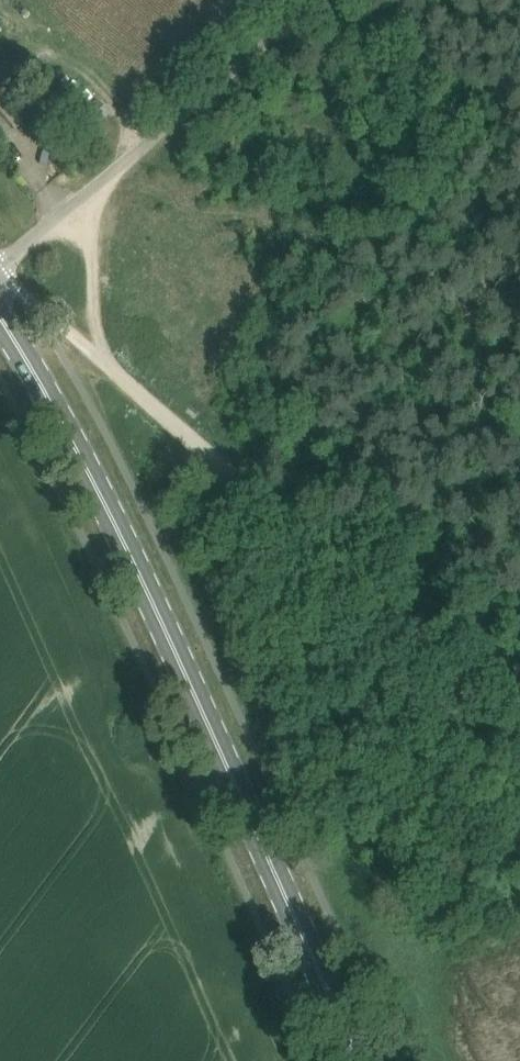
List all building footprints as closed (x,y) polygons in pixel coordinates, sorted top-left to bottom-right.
[(93,129),(109,115),(97,102),(81,116),(93,129)]
